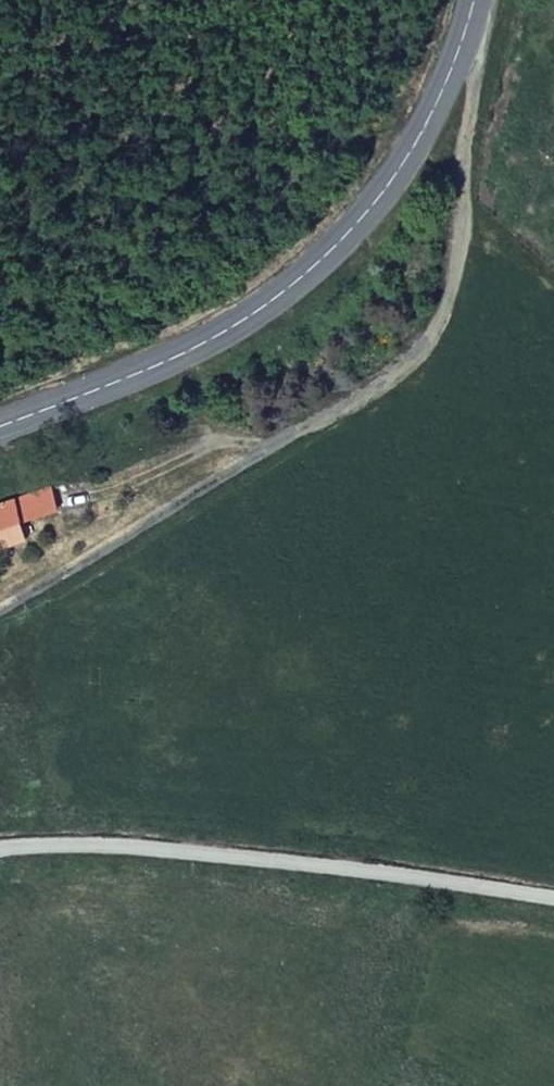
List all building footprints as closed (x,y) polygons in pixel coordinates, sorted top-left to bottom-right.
[(0,471),(0,514),(29,504),(23,488),(59,477),(54,456),(0,471)]
